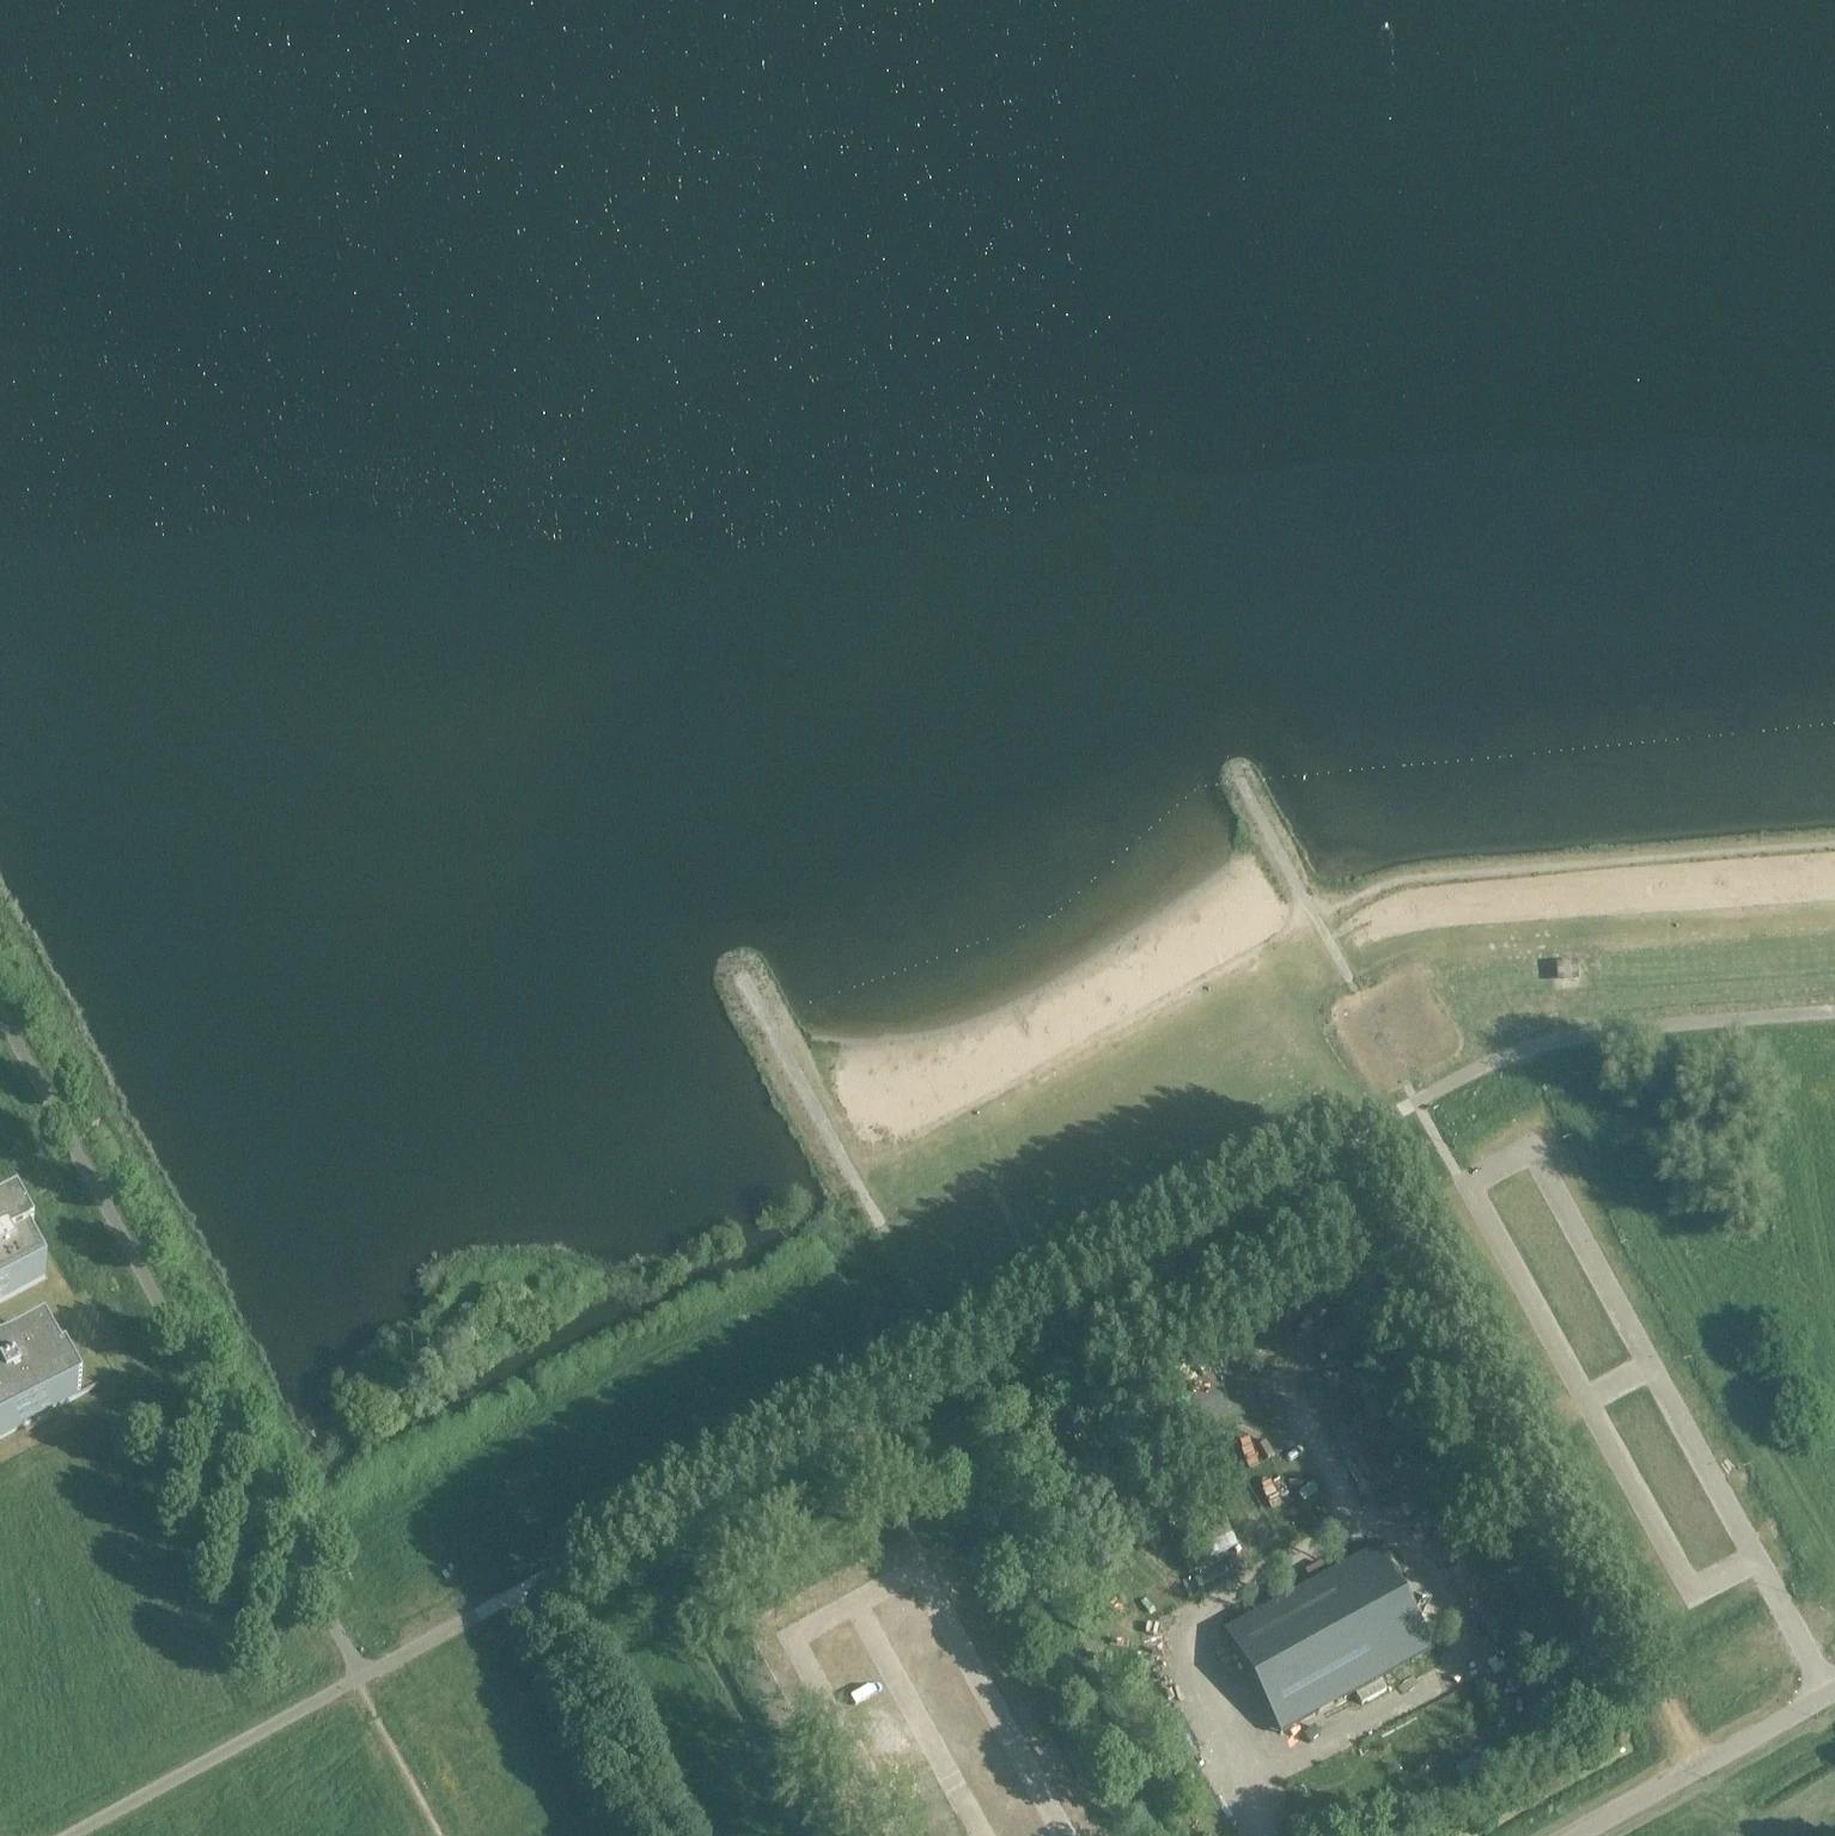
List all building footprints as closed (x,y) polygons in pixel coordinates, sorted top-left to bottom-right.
[(1563,979),(1575,978),(1574,968),(1562,970),(1563,979)] [(10,1215),(0,1221),(0,1302),(44,1278),(27,1247),(32,1245),(14,1213),(10,1215)] [(77,1396),(76,1395),(80,1393),(63,1362),(59,1364),(42,1334),(0,1357),(0,1438),(77,1396)] [(1375,1552),(1227,1634),(1280,1730),(1428,1649),(1375,1552)] [(1514,1753),(1501,1759),(1505,1768),(1518,1763),(1514,1753)]
